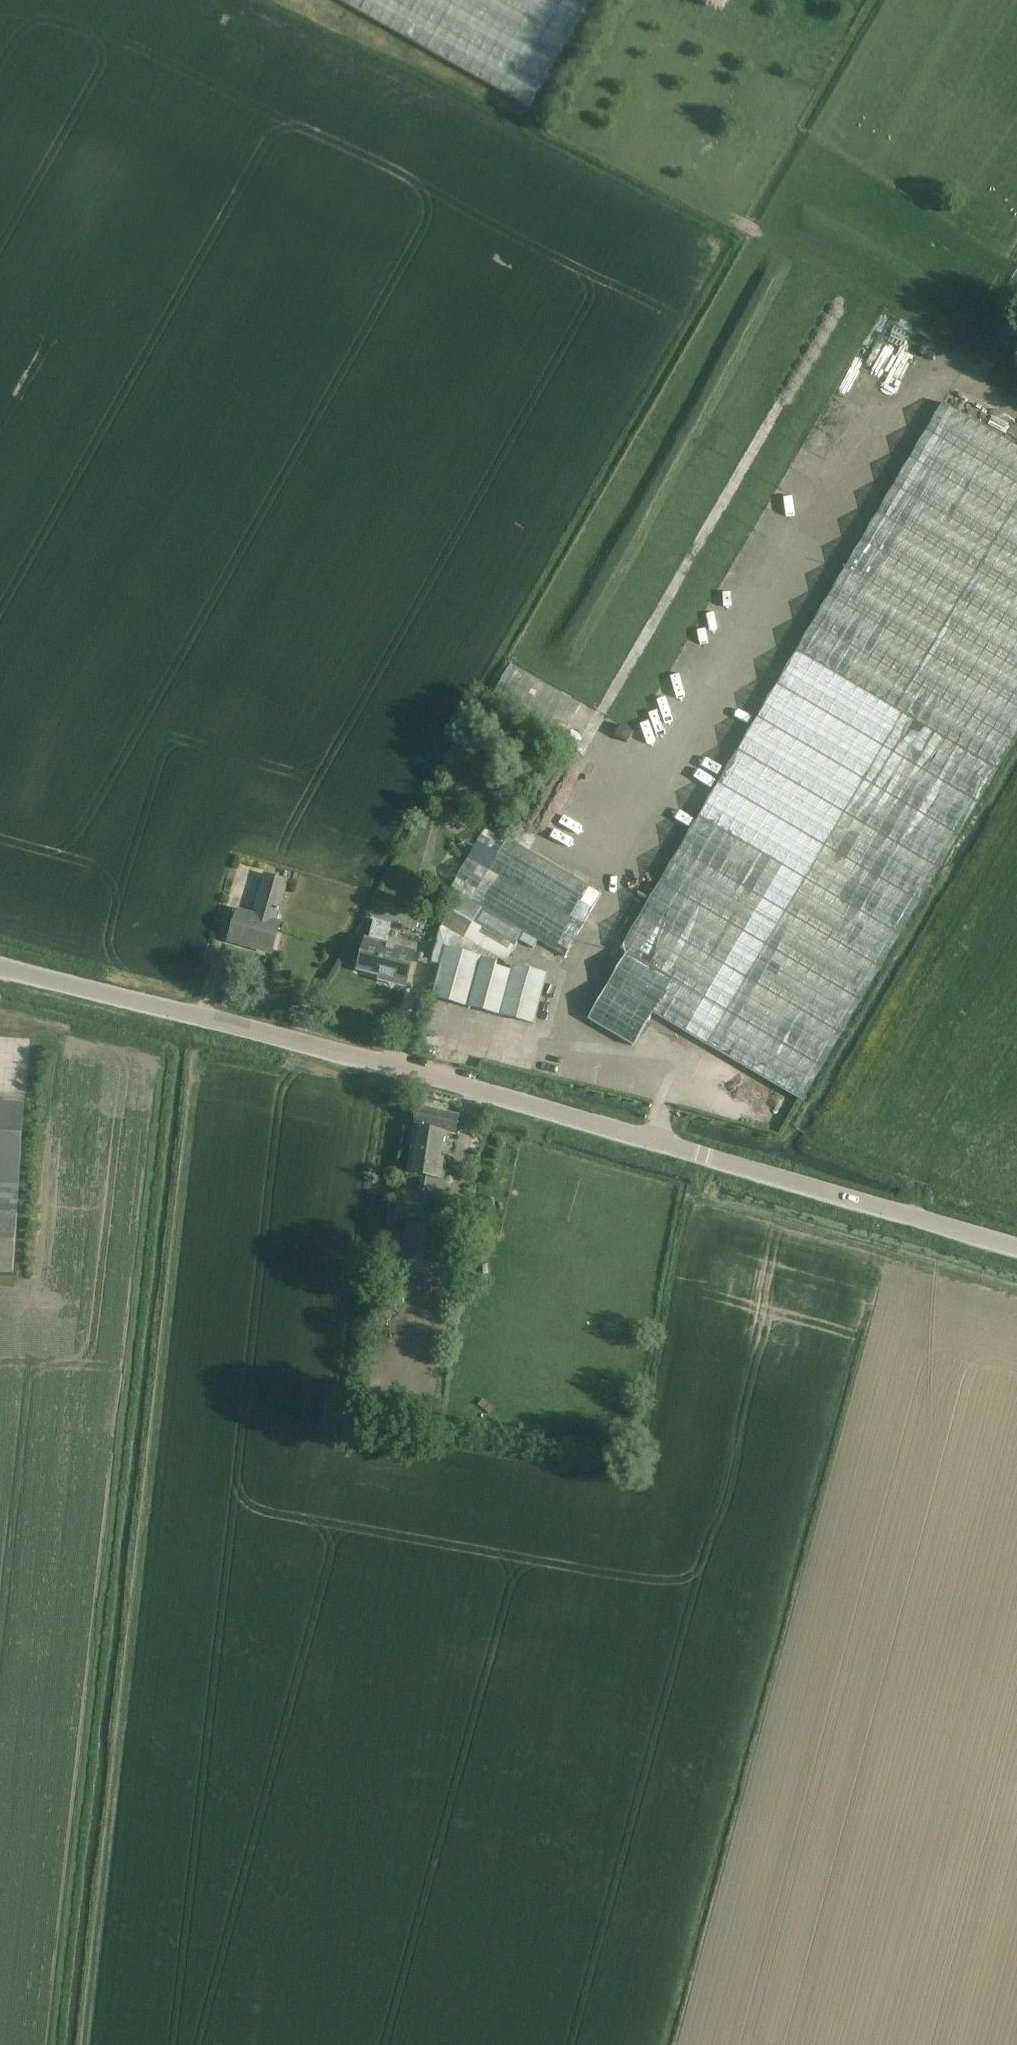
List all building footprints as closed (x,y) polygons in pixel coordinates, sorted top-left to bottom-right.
[(528,110),(590,0),(336,0),(528,110)] [(812,1084),(1016,738),(1016,448),(942,404),(620,950),(627,954),(588,1020),(633,1046),(653,1014),(802,1102),(812,1084)] [(563,735),(581,706),(513,664),(495,693),(563,735)] [(441,951),(437,965),(446,968),(437,1001),(537,1028),(539,1022),(537,1021),(548,979),(522,972),(520,978),(487,969),(488,966),(481,965),(485,955),(513,968),(528,936),(570,961),(606,898),(491,831),(454,895),(464,900),(446,931),(441,951)] [(236,914),(234,922),(229,941),(271,953),(279,927),(275,926),(287,885),(264,878),(252,919),(236,914)] [(363,951),(358,970),(393,979),(392,983),(405,986),(410,967),(413,956),(384,949),(391,924),(374,920),(367,944),(365,944),(363,951)] [(14,1274),(20,1184),(18,1184),(23,1104),(0,1103),(0,1274),(14,1274)] [(418,1107),(415,1125),(420,1126),(409,1173),(438,1179),(448,1133),(456,1134),(460,1116),(418,1107)] [(399,1216),(403,1189),(393,1188),(387,1224),(395,1225),(396,1215),(399,1216)] [(399,1273),(435,1277),(442,1226),(405,1221),(399,1273)] [(398,1282),(397,1291),(413,1293),(414,1287),(408,1287),(408,1282),(398,1282)] [(443,1333),(436,1332),(432,1331),(430,1347),(440,1349),(443,1333)]
